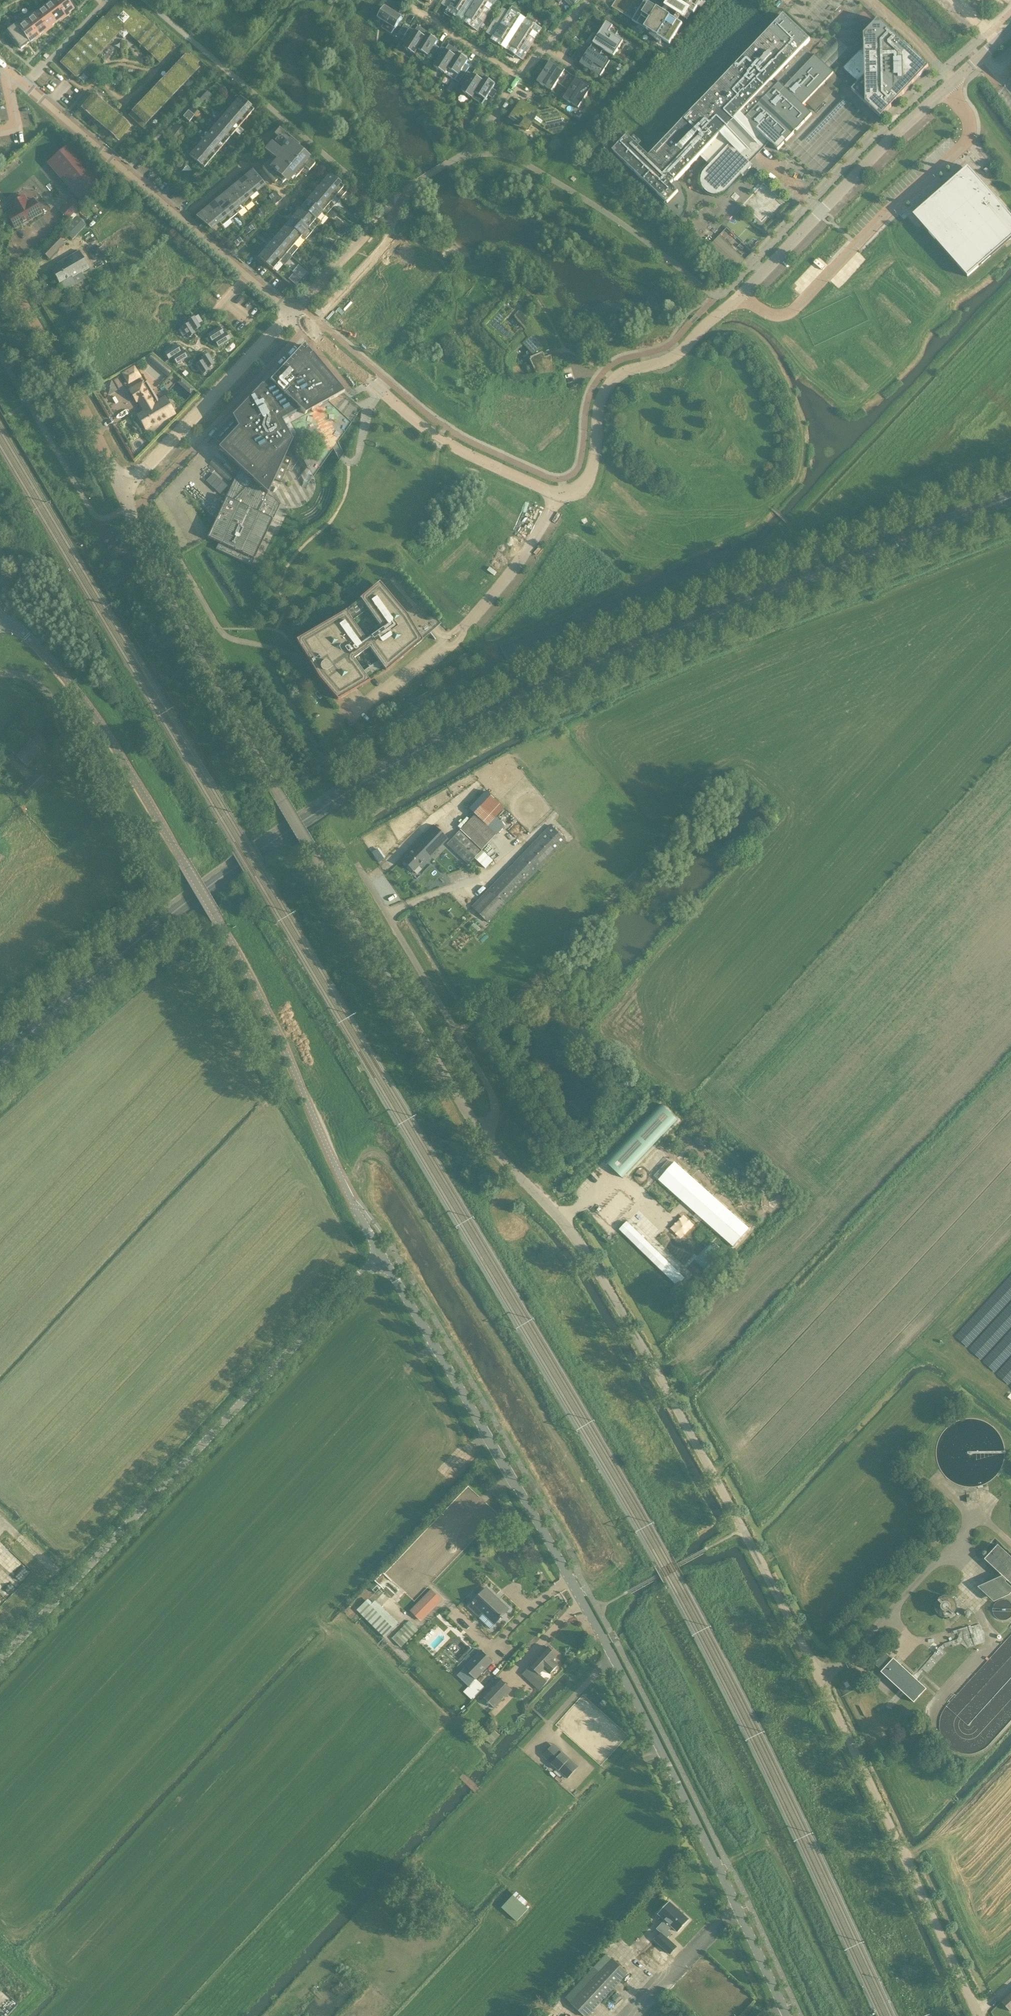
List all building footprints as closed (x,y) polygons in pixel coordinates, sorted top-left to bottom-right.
[(53,1),(64,16),(73,9),(69,5),(66,0),(54,0),(53,1)] [(441,4),(448,9),(453,0),(444,0),(441,4)] [(445,14),(453,19),(455,17),(462,21),(472,6),(476,0),(453,0),(448,9),(445,14)] [(472,6),(488,16),(497,1),(496,0),(476,0),(472,6)] [(682,25),(645,1),(645,2),(642,0),(617,0),(612,7),(633,20),(633,21),(632,21),(670,45),(682,25)] [(692,13),(694,14),(703,0),(674,0),(669,8),(687,20),(692,13)] [(53,1),(44,8),(55,23),(64,16),(53,1)] [(103,18),(62,61),(78,76),(118,33),(124,38),(129,33),(160,62),(174,46),(143,17),(142,18),(126,3),(119,3),(104,19),(103,18)] [(488,16),(472,6),(462,21),(460,24),(469,29),(470,27),(478,32),(488,16)] [(378,18),(385,23),(382,28),(392,34),(395,29),(396,29),(403,18),(385,7),(378,18)] [(517,35),(528,17),(528,16),(526,19),(519,15),(521,12),(516,9),(512,7),(509,12),(502,8),(486,33),(493,37),(489,43),(498,48),(500,46),(507,50),(517,35)] [(44,8),(35,14),(47,29),(55,23),(44,8)] [(35,14),(27,21),(38,36),(47,29),(35,14)] [(628,136),(613,152),(658,195),(657,195),(679,216),(681,214),(682,211),(684,207),(684,203),(684,200),(684,197),(682,193),(680,188),(681,187),(680,187),(675,182),(700,156),(709,165),(705,170),(702,173),(701,177),(701,181),(701,185),(703,188),(705,191),(709,194),(712,195),(716,195),(720,195),(724,193),(727,191),(741,175),(743,177),(753,166),(749,162),(768,141),(778,151),(812,115),(803,106),(834,73),(815,56),(814,56),(804,47),(810,41),(784,16),(649,157),(628,136)] [(528,17),(517,35),(532,45),(542,30),(535,25),(536,22),(531,19),(528,17)] [(858,84),(851,90),(881,118),(929,68),(878,20),(864,35),(864,46),(842,69),(858,84)] [(18,28),(30,42),(38,36),(27,21),(18,28)] [(606,22),(592,44),(598,48),(603,51),(604,50),(614,56),(623,42),(615,36),(619,30),(606,22)] [(18,28),(16,24),(7,31),(21,49),(30,42),(18,28)] [(405,36),(410,28),(405,25),(399,33),(405,36)] [(410,28),(405,36),(402,40),(407,43),(404,48),(414,55),(425,38),(425,37),(415,31),(410,28)] [(427,34),(425,37),(425,38),(414,55),(425,62),(431,51),(435,54),(439,47),(436,45),(438,41),(427,34)] [(507,50),(505,53),(513,58),(515,56),(523,60),(532,45),(517,35),(507,50)] [(592,44),(580,64),(601,77),(610,62),(600,56),(603,51),(598,48),(592,44)] [(445,74),(459,52),(449,45),(446,49),(442,47),(433,60),(438,63),(435,68),(445,74)] [(459,52),(445,74),(455,81),(456,80),(460,83),(470,66),(466,64),(468,60),(458,54),(460,52),(459,52)] [(185,57),(177,65),(190,78),(198,69),(195,66),(198,63),(190,56),(187,58),(185,57)] [(550,61),(537,82),(552,92),(557,83),(569,91),(571,89),(577,79),(550,61)] [(177,65),(169,73),(182,86),(190,78),(177,65)] [(472,99),(486,76),(476,70),(473,75),(469,72),(460,85),(465,87),(462,92),(472,99)] [(169,73),(161,82),(174,94),(182,86),(169,73)] [(487,77),(486,76),(472,99),(482,105),(489,95),(493,98),(498,92),(493,88),(495,85),(486,78),(487,77)] [(219,79),(212,87),(217,91),(224,83),(219,79)] [(569,91),(564,99),(578,109),(592,88),(577,79),(571,89),(569,91)] [(174,94),(161,82),(153,90),(166,102),(174,94)] [(153,90),(145,98),(158,111),(166,102),(153,90)] [(203,96),(207,100),(208,100),(212,95),(207,91),(203,96)] [(90,92),(78,105),(118,140),(130,126),(102,102),(105,99),(96,92),(94,95),(90,92)] [(236,95),(229,104),(246,119),(254,110),(248,106),(250,104),(245,100),(243,101),(236,95)] [(207,100),(203,96),(198,101),(203,105),(207,100)] [(158,111),(145,98),(138,107),(151,119),(158,111)] [(542,114),(542,112),(539,113),(538,112),(539,112),(521,101),(510,118),(523,126),(522,128),(526,131),(529,130),(532,125),(531,124),(534,120),(541,124),(545,119),(541,116),(542,114)] [(229,104),(222,112),(239,127),(246,119),(229,104)] [(151,119),(138,107),(130,115),(142,127),(151,119)] [(192,107),(189,112),(195,117),(199,112),(192,107)] [(541,124),(540,125),(553,133),(560,132),(567,121),(568,119),(567,118),(551,108),(548,113),(545,112),(542,112),(542,114),(541,116),(545,119),(541,124)] [(212,115),(216,118),(222,111),(218,109),(212,115)] [(188,111),(183,118),(189,123),(194,117),(188,111)] [(239,127),(222,112),(215,120),(232,135),(235,132),(239,136),(244,131),(239,127)] [(215,120),(208,128),(225,143),(232,135),(215,120)] [(177,123),(173,127),(180,133),(184,128),(177,123)] [(180,133),(173,127),(170,132),(176,137),(180,133)] [(208,128),(201,137),(218,152),(225,143),(208,128)] [(272,160),(262,168),(275,184),(279,180),(280,182),(280,181),(282,184),(285,181),(292,175),(293,176),(295,178),(298,175),(305,169),(306,170),(308,172),(311,169),(314,165),(310,161),(307,159),(296,149),(299,146),(279,129),(277,132),(274,135),(276,137),(277,138),(266,151),(275,158),(280,153),(276,149),(279,146),(287,153),(285,157),(276,164),(272,160)] [(201,137),(194,145),(211,160),(218,152),(201,137)] [(70,144),(47,163),(80,200),(102,181),(70,144)] [(211,160),(194,145),(186,153),(204,168),(211,160)] [(968,168),(913,216),(967,277),(1010,238),(1010,217),(968,168)] [(246,177),(245,178),(246,179),(257,193),(265,186),(253,171),(248,175),(247,175),(246,177)] [(323,184),(340,199),(347,191),(340,184),(341,183),(336,179),(335,180),(326,172),(321,178),(325,181),(323,184)] [(238,183),(237,184),(238,185),(249,198),(250,199),(250,198),(257,193),(246,179),(245,178),(240,182),(238,183)] [(231,189),(230,190),(231,191),(241,204),(244,208),(252,202),(250,199),(249,198),(238,185),(237,184),(233,188),(231,189)] [(323,184),(316,192),(333,207),(340,199),(323,184)] [(223,195),(223,196),(224,197),(225,199),(234,210),(237,214),(238,213),(244,208),(241,204),(231,191),(230,190),(225,194),(223,195)] [(271,194),(278,202),(281,199),(275,191),(271,194)] [(333,207),(316,192),(308,201),(326,215),(333,207)] [(278,202),(271,194),(268,197),(275,205),(278,202)] [(13,210),(7,214),(15,228),(23,223),(22,223),(21,222),(24,220),(25,221),(25,222),(41,213),(36,204),(30,207),(24,196),(10,204),(13,210)] [(216,201),(215,202),(216,203),(230,220),(237,214),(234,210),(225,199),(224,197),(223,196),(218,200),(216,201)] [(72,198),(60,211),(68,219),(80,206),(72,198)] [(308,201),(302,208),(301,209),(319,224),(326,215),(308,201)] [(209,207),(208,208),(209,209),(210,211),(222,226),(230,220),(216,203),(215,202),(210,206),(209,207)] [(301,209),(302,208),(298,205),(293,210),(297,214),(294,217),(312,232),(319,224),(301,209)] [(200,215),(198,217),(199,218),(201,219),(210,228),(211,229),(212,230),(220,224),(222,226),(210,211),(209,209),(208,208),(200,215)] [(75,215),(62,230),(72,239),(85,225),(75,215)] [(294,217),(287,225),(301,237),(304,240),(312,232),(294,217)] [(287,225),(280,233),(294,245),(301,237),(287,225)] [(345,232),(341,228),(337,233),(341,237),(345,232)] [(294,245),(280,233),(277,230),(272,235),(276,238),(273,242),(287,253),(291,256),(298,248),(294,245)] [(57,236),(41,252),(49,259),(65,243),(63,241),(66,238),(61,232),(57,236)] [(722,234),(710,245),(733,270),(745,259),(722,234)] [(273,242),(266,250),(280,261),(280,262),(284,265),(292,257),(291,256),(287,253),(273,242)] [(397,246),(392,251),(412,270),(423,258),(413,248),(409,251),(401,244),(398,247),(397,246)] [(88,263),(103,256),(97,245),(83,251),(88,263)] [(280,261),(266,250),(259,258),(272,270),(280,261)] [(63,263),(51,270),(59,284),(61,282),(64,288),(74,282),(72,278),(89,269),(79,252),(62,261),(63,263)] [(426,261),(423,263),(429,269),(432,266),(426,261)] [(408,287),(405,290),(410,295),(413,292),(408,287)] [(405,290),(402,292),(408,298),(410,295),(405,290)] [(517,306),(515,305),(517,302),(518,299),(513,296),(493,325),(515,342),(512,344),(514,351),(525,343),(530,349),(527,353),(532,365),(528,367),(529,374),(534,373),(536,373),(537,375),(554,373),(552,357),(549,358),(549,357),(546,351),(549,350),(547,344),(548,344),(543,332),(537,322),(531,315),(533,312),(525,305),(521,311),(517,307),(517,306)] [(382,314),(379,317),(384,322),(387,319),(382,314)] [(194,317),(187,321),(188,323),(194,332),(194,331),(197,329),(201,327),(194,317)] [(379,317),(376,320),(381,325),(384,322),(379,317)] [(185,325),(181,327),(188,338),(195,334),(194,331),(194,332),(188,323),(185,325)] [(219,327),(207,335),(212,342),(214,341),(224,334),(222,331),(219,327)] [(224,334),(214,341),(216,344),(218,348),(230,340),(226,333),(224,334)] [(357,340),(354,343),(360,349),(362,346),(357,340)] [(176,345),(164,353),(169,360),(172,358),(181,352),(178,349),(176,345)] [(240,469),(207,538),(219,543),(216,550),(251,566),(280,505),(268,494),(274,479),(281,482),(288,466),(282,463),(292,441),(281,421),(299,411),(304,416),(337,397),(319,364),(304,345),(269,382),(267,380),(262,386),(261,385),(232,417),(215,436),(223,443),(218,448),(240,469)] [(181,352),(172,358),(174,361),(176,365),(187,358),(183,351),(181,352)] [(208,354),(201,358),(202,360),(208,369),(211,366),(215,364),(208,354)] [(199,362),(195,365),(202,375),(209,371),(208,369),(202,360),(199,362)] [(129,385),(142,376),(135,364),(121,373),(129,385)] [(108,396),(118,390),(112,380),(102,386),(108,396)] [(155,403),(143,382),(129,390),(142,413),(137,416),(145,430),(158,422),(159,424),(175,414),(172,410),(174,408),(175,407),(175,405),(174,403),(173,401),(171,400),(169,400),(167,401),(165,397),(155,403)] [(282,532),(292,509),(281,504),(270,526),(282,532)] [(343,613),(296,641),(338,700),(419,642),(441,624),(440,623),(443,620),(397,567),(343,613)] [(36,761),(31,766),(34,770),(40,765),(36,761)] [(474,815),(446,845),(468,865),(474,858),(485,869),(492,861),(482,850),(496,835),(497,836),(503,830),(493,820),(504,809),(486,791),(469,809),(474,815)] [(412,850),(402,861),(413,872),(419,866),(421,867),(448,839),(433,825),(411,849),(412,850)] [(550,825),(471,907),(488,923),(566,841),(550,825)] [(283,1002),(300,993),(297,987),(280,997),(283,1002)] [(612,1159),(629,1174),(676,1122),(659,1107),(612,1159)] [(694,1176),(699,1171),(702,1174),(710,1165),(699,1155),(687,1170),(694,1176)] [(659,1180),(733,1246),(749,1229),(675,1162),(659,1180)] [(632,1213),(642,1200),(636,1195),(627,1208),(632,1213)] [(978,1587),(994,1602),(1009,1595),(1010,1593),(1010,1587),(1005,1582),(1007,1580),(1010,1584),(1010,1557),(998,1545),(985,1559),(1002,1576),(978,1587)] [(431,1589),(410,1611),(421,1622),(442,1600),(431,1589)] [(486,1589),(470,1607),(481,1617),(483,1614),(494,1625),(509,1610),(486,1589)] [(935,1604),(935,1606),(935,1608),(935,1610),(936,1612),(938,1614),(939,1616),(941,1617),(943,1618),(944,1618),(946,1618),(947,1618),(950,1618),(951,1619),(955,1617),(953,1615),(955,1613),(956,1612),(957,1610),(957,1608),(957,1606),(957,1604),(956,1603),(956,1601),(954,1600),(952,1598),(949,1596),(947,1596),(945,1596),(943,1596),(941,1597),(939,1599),(937,1600),(936,1602),(935,1604)] [(369,1599),(358,1610),(385,1637),(396,1626),(369,1599)] [(409,1620),(392,1638),(401,1648),(419,1630),(409,1620)] [(963,1628),(969,1647),(987,1641),(980,1622),(963,1628)] [(548,1648),(527,1671),(544,1686),(548,1682),(545,1679),(540,1674),(545,1670),(550,1674),(558,1665),(553,1660),(557,1656),(548,1648)] [(464,1668),(458,1675),(470,1686),(464,1692),(472,1700),(484,1688),(476,1680),(493,1662),(480,1650),(464,1668)] [(885,1653),(875,1664),(883,1671),(882,1672),(914,1702),(926,1689),(894,1659),(893,1660),(885,1653)] [(500,1678),(483,1697),(495,1708),(513,1690),(500,1678)] [(500,1736),(495,1732),(486,1741),(491,1746),(500,1736)] [(554,1744),(543,1756),(568,1779),(579,1766),(554,1744)] [(516,1891),(502,1908),(517,1922),(532,1905),(516,1891)] [(678,1932),(689,1920),(669,1902),(659,1914),(666,1920),(657,1930),(662,1934),(656,1941),(671,1955),(678,1947),(668,1939),(672,1934),(669,1931),(673,1927),(678,1932)] [(572,2004),(585,2015),(588,2015),(628,1973),(613,1959),(572,2004)] [(1002,2001),(1010,2011),(1010,1992),(1002,2001)]
